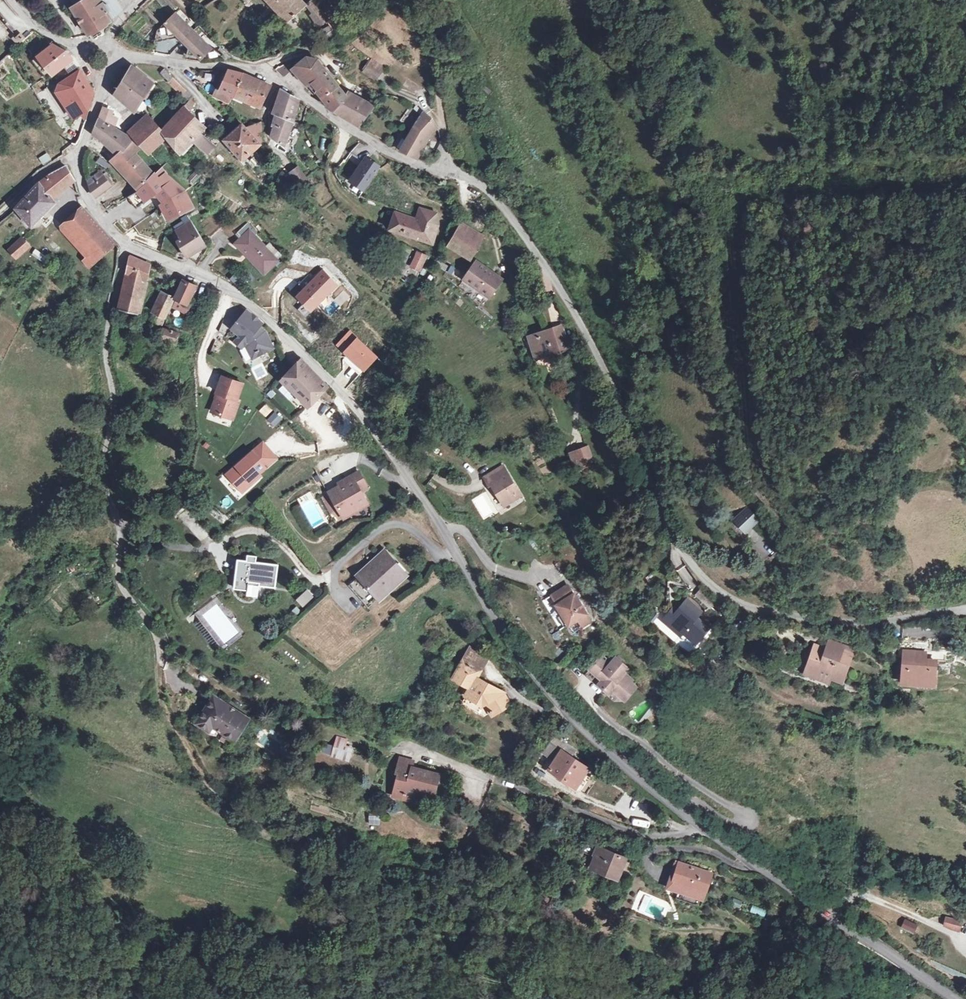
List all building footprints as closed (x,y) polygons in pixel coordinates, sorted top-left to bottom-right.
[(84,23),(112,7),(108,0),(92,0),(91,1),(87,3),(85,0),(83,0),(80,2),(82,6),(77,9),(84,23)] [(112,7),(117,14),(111,18),(114,23),(123,11),(116,0),(108,0),(112,7)] [(287,22),(306,5),(301,0),(267,0),(287,22)] [(318,7),(312,0),(308,4),(315,12),(320,9),(318,7)] [(112,7),(84,23),(91,38),(114,23),(111,18),(117,14),(112,7)] [(327,20),(320,9),(315,12),(311,15),(319,26),(327,20)] [(193,31),(175,13),(165,22),(166,23),(169,36),(177,34),(183,40),(193,31)] [(319,31),(325,41),(337,34),(331,25),(319,31)] [(211,48),(193,31),(183,40),(189,46),(187,54),(199,57),(201,58),(211,48)] [(30,56),(44,76),(68,58),(67,56),(60,49),(55,47),(53,49),(47,43),(30,56)] [(317,60),(307,57),(292,69),(308,86),(312,82),(330,104),(328,105),(327,107),(335,111),(346,96),(346,95),(317,60)] [(383,69),(372,60),(364,71),(376,79),(383,69)] [(292,71),(284,63),(277,70),(285,78),(292,71)] [(135,112),(154,83),(132,66),(115,95),(135,112)] [(77,71),(76,69),(55,85),(58,89),(52,94),(73,121),(65,136),(79,143),(86,129),(90,116),(93,92),(77,71)] [(172,77),(164,69),(159,73),(168,81),(172,77)] [(234,95),(242,74),(228,71),(224,80),(222,79),(213,96),(228,103),(234,95)] [(270,85),(242,74),(234,95),(260,107),(269,88),(270,85)] [(175,89),(180,84),(172,77),(168,81),(175,89)] [(192,96),(180,84),(175,89),(188,101),(192,96)] [(293,121),(298,101),(281,92),(273,114),(276,115),(293,121)] [(374,107),(348,92),(346,95),(346,96),(335,111),(359,126),(374,107)] [(110,109),(103,106),(99,118),(105,122),(110,109)] [(415,106),(413,109),(422,115),(424,112),(415,106)] [(205,128),(183,107),(178,112),(200,133),(205,128)] [(213,145),(200,133),(178,112),(162,129),(167,137),(181,153),(194,140),(208,153),(213,145)] [(416,125),(410,135),(423,143),(428,136),(437,127),(431,118),(428,115),(424,112),(422,115),(416,125)] [(290,131),(293,121),(276,115),(273,125),(274,125),(272,137),(284,145),(290,131)] [(162,130),(151,117),(132,135),(150,154),(167,137),(162,130)] [(105,122),(99,118),(94,133),(109,145),(118,154),(127,147),(133,139),(134,139),(114,127),(105,122)] [(247,128),(242,124),(225,140),(242,159),(260,143),(247,128)] [(261,124),(247,128),(260,143),(262,140),(261,124)] [(415,157),(423,143),(410,135),(401,151),(415,157)] [(136,154),(142,148),(133,139),(127,147),(118,154),(112,160),(139,190),(155,174),(136,154)] [(368,157),(355,147),(349,153),(364,163),(368,158),(368,157)] [(39,156),(42,164),(51,161),(49,153),(39,156)] [(110,164),(100,157),(97,161),(106,168),(110,164)] [(323,165),(320,158),(315,162),(319,168),(323,165)] [(377,164),(368,158),(364,163),(362,166),(374,175),(380,167),(377,164)] [(38,184),(28,195),(43,213),(54,202),(51,198),(74,180),(66,166),(50,175),(38,184)] [(289,173),(297,186),(307,178),(298,166),(289,173)] [(374,175),(362,166),(350,184),(362,193),(374,175)] [(348,175),(339,167),(338,167),(337,169),(337,170),(336,172),(337,174),(337,176),(341,181),(348,175)] [(103,174),(101,171),(87,181),(89,186),(92,193),(94,197),(111,185),(110,184),(112,182),(105,173),(103,174)] [(155,174),(139,190),(128,197),(136,206),(156,192),(150,185),(159,179),(155,174)] [(163,201),(170,215),(172,218),(193,208),(185,191),(165,174),(159,179),(150,185),(156,192),(163,201)] [(348,191),(359,197),(360,196),(362,193),(350,184),(343,185),(348,191)] [(43,213),(28,195),(16,208),(31,226),(43,213)] [(437,213),(420,208),(416,218),(416,220),(395,213),(390,229),(433,243),(437,227),(433,226),(437,213)] [(94,220),(86,211),(66,228),(74,238),(94,220)] [(199,226),(210,237),(224,225),(213,213),(199,226)] [(94,220),(74,238),(90,255),(83,260),(89,267),(115,243),(94,220)] [(186,256),(197,264),(208,247),(191,220),(178,228),(185,239),(182,240),(179,242),(187,254),(186,256)] [(242,237),(235,244),(264,274),(278,260),(249,231),(252,228),(247,223),(237,233),(242,237)] [(482,239),(459,225),(447,246),(470,259),(482,239)] [(178,228),(176,230),(182,240),(185,239),(178,228)] [(28,246),(21,239),(15,244),(14,254),(17,257),(28,246)] [(427,256),(404,245),(392,269),(415,280),(427,256)] [(34,250),(32,256),(44,261),(47,254),(34,250)] [(146,278),(149,264),(130,256),(128,270),(146,278)] [(502,279),(476,261),(464,279),(489,297),(502,279)] [(125,283),(144,288),(146,278),(128,270),(125,283)] [(195,285),(184,280),(175,297),(175,298),(176,299),(173,306),(187,312),(190,305),(187,303),(195,285)] [(119,310),(139,314),(144,288),(125,283),(119,310)] [(175,297),(163,292),(154,312),(158,314),(155,322),(161,325),(175,297)] [(263,323),(247,311),(233,328),(241,335),(235,342),(242,347),(244,344),(246,345),(251,353),(257,350),(259,355),(273,348),(264,332),(259,328),(263,323)] [(563,333),(561,326),(553,329),(556,335),(563,333)] [(176,343),(179,333),(165,329),(162,339),(176,343)] [(553,329),(529,337),(535,356),(552,350),(553,353),(554,358),(561,356),(559,351),(568,348),(563,333),(556,335),(553,329)] [(143,342),(134,341),(133,351),(132,353),(133,354),(134,355),(134,356),(135,356),(136,356),(137,356),(138,356),(139,355),(140,354),(143,342)] [(328,386),(301,359),(292,369),(282,380),(308,407),(328,386)] [(218,393),(213,408),(222,411),(220,414),(233,418),(239,400),(237,399),(243,384),(222,377),(217,392),(218,393)] [(439,429),(429,441),(433,445),(443,433),(439,429)] [(458,444),(452,436),(448,439),(455,447),(458,444)] [(263,443),(228,474),(243,491),(278,460),(263,443)] [(529,452),(543,468),(548,464),(534,448),(529,452)] [(576,467),(592,461),(587,448),(571,454),(576,467)] [(521,495),(503,466),(484,478),(489,485),(493,483),(499,493),(497,494),(504,506),(521,495)] [(368,488),(359,472),(344,480),(346,482),(341,485),(329,492),(341,512),(349,507),(352,514),(368,505),(361,492),(368,488)] [(487,491),(472,498),(483,519),(497,513),(487,491)] [(341,512),(344,518),(352,514),(349,507),(341,512)] [(755,519),(748,512),(737,522),(744,529),(755,519)] [(193,515),(184,521),(193,533),(201,527),(193,515)] [(406,574),(386,551),(358,577),(378,599),(406,574)] [(278,565),(255,562),(256,556),(248,555),(247,561),(238,560),(234,589),(247,590),(246,595),(258,597),(259,586),(275,588),(278,565)] [(564,558),(555,565),(563,574),(572,567),(564,558)] [(686,564),(678,570),(689,586),(697,581),(686,564)] [(368,608),(378,599),(358,577),(348,586),(368,608)] [(566,586),(551,596),(556,605),(562,615),(558,617),(565,628),(578,620),(582,627),(591,622),(574,594),(573,594),(569,587),(566,586)] [(303,607),(315,597),(307,589),(296,600),(303,607)] [(702,612),(688,599),(677,611),(682,615),(678,619),(670,611),(662,620),(681,636),(683,633),(696,644),(712,626),(705,620),(702,623),(697,618),(702,612)] [(827,650),(815,646),(807,668),(805,674),(828,682),(830,677),(842,681),(853,650),(830,641),(827,650)] [(488,657),(470,647),(463,660),(481,670),(488,657)] [(919,651),(905,650),(902,682),(933,684),(935,660),(924,659),(918,659),(919,651)] [(612,663),(603,655),(586,673),(596,681),(605,671),(608,674),(599,684),(610,693),(613,689),(620,695),(630,683),(632,681),(624,673),(628,669),(616,658),(612,663)] [(476,678),(481,670),(463,660),(453,678),(470,687),(466,695),(481,704),(483,702),(485,703),(491,713),(499,707),(501,710),(510,704),(502,692),(476,678)] [(625,700),(636,688),(630,683),(620,695),(625,700)] [(248,718),(214,696),(197,723),(210,731),(213,726),(224,733),(221,739),(228,743),(231,743),(233,739),(234,739),(248,718)] [(566,745),(553,737),(543,752),(555,760),(550,769),(576,786),(584,774),(588,768),(571,757),(576,750),(567,744),(566,745)] [(346,741),(337,739),(332,754),(349,759),(351,752),(343,750),(346,741)] [(400,758),(398,766),(411,770),(413,762),(400,758)] [(434,794),(439,775),(420,770),(419,772),(411,770),(398,766),(396,772),(398,773),(393,795),(404,798),(406,793),(412,795),(414,795),(415,789),(434,794)] [(582,790),(590,778),(584,774),(576,786),(582,790)] [(369,824),(379,825),(380,816),(370,814),(369,824)] [(305,839),(291,834),(287,845),(301,851),(305,839)] [(626,858),(600,847),(596,855),(592,867),(618,878),(626,858)] [(671,887),(704,897),(706,892),(712,873),(679,863),(671,887)] [(752,905),(750,912),(765,916),(767,909),(752,905)] [(947,917),(944,926),(958,930),(961,921),(947,917)] [(917,925),(905,919),(902,927),(913,933),(917,925)]
